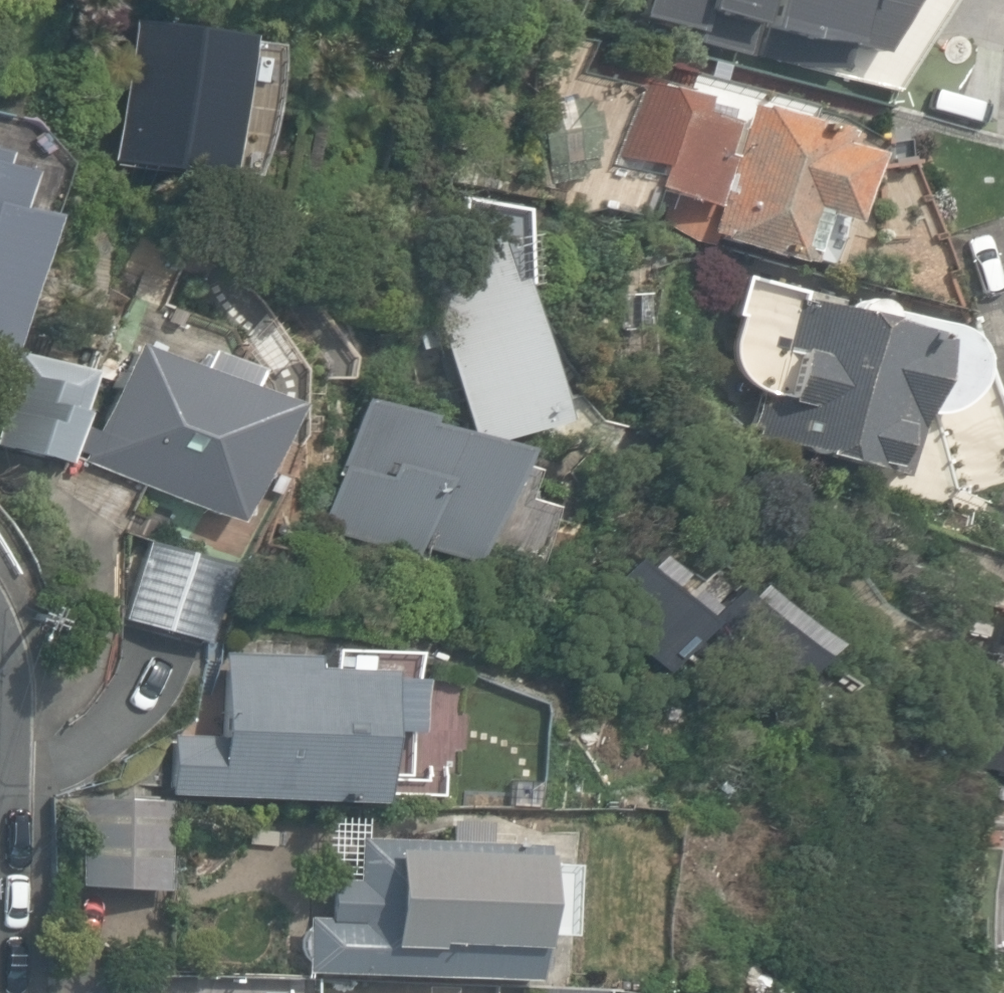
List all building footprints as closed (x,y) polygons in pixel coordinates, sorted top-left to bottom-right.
[(680,23),(743,38),(753,0),(685,0),(680,23)] [(786,31),(892,61),(909,0),(795,0),(786,31)] [(286,45),(134,14),(104,154),(256,185),(286,45)] [(729,116),(633,89),(614,156),(647,165),(640,189),(707,207),(698,240),(780,263),(793,216),(833,227),(853,157),(821,148),(826,132),(732,106),(729,116)] [(19,355),(57,207),(23,198),(32,161),(10,155),(14,141),(0,137),(0,350),(19,355)] [(502,238),(424,260),(472,436),(566,410),(530,279),(514,284),(502,238)] [(937,332),(791,292),(752,437),(898,476),(937,332)] [(293,401),(137,338),(88,458),(244,521),(293,401)] [(96,367),(25,348),(0,437),(0,438),(71,457),(96,367)] [(523,457),(360,402),(320,519),(483,574),(523,457)] [(146,536),(126,619),(212,640),(232,557),(146,536)] [(589,601),(748,717),(813,629),(731,569),(704,607),(626,550),(589,601)] [(168,725),(166,794),(390,802),(395,670),(325,668),(326,650),(227,647),(224,727),(168,725)] [(1001,666),(971,763),(1003,773),(1003,667),(1001,666)] [(554,845),(369,838),(367,879),(336,878),(335,913),(311,912),(309,972),(550,981),(554,845)]
